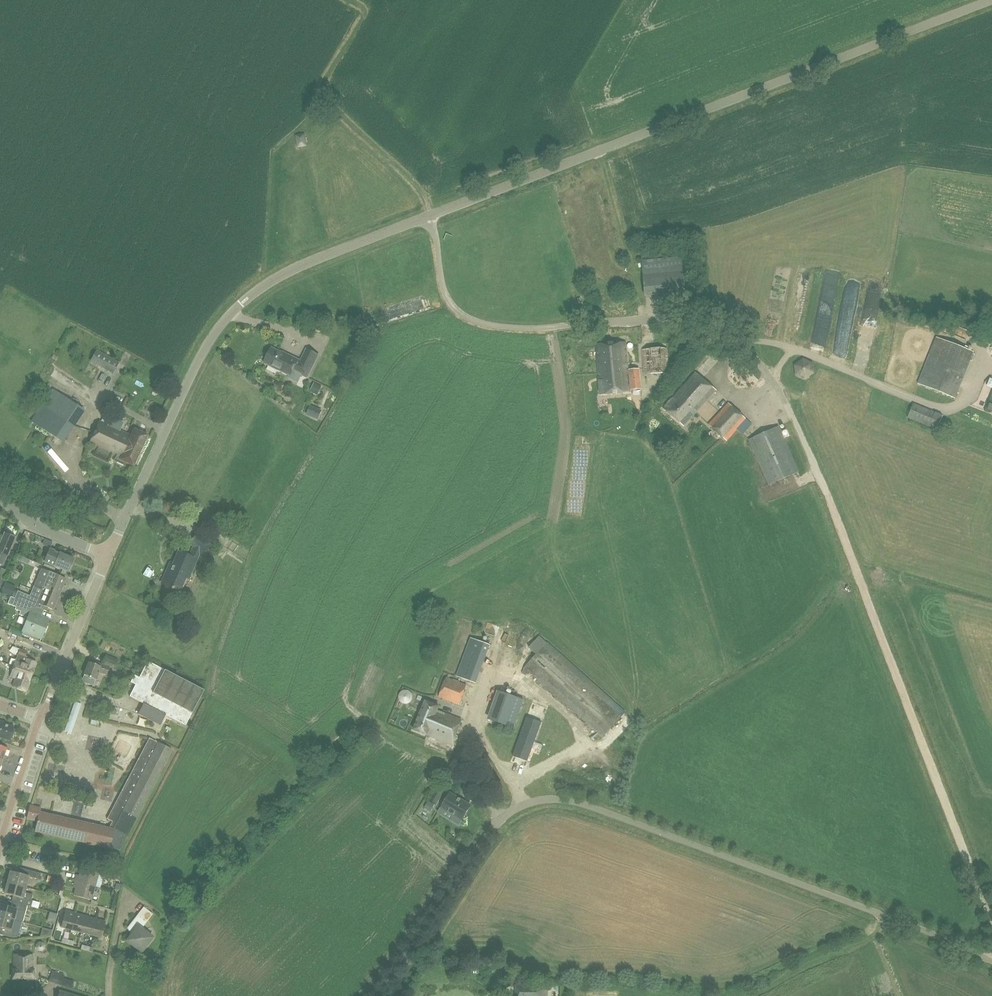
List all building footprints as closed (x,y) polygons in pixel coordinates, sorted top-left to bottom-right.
[(301,134),(294,135),(297,149),(308,147),(306,133),(305,134),(301,134)] [(684,272),(682,256),(642,260),(643,276),(684,272)] [(685,291),(684,272),(643,276),(645,295),(685,291)] [(822,314),(834,317),(839,291),(827,289),(822,314)] [(974,352),(937,337),(918,384),(955,399),(974,352)] [(625,342),(597,344),(601,394),(629,392),(629,387),(630,387),(631,390),(641,389),(639,369),(629,369),(629,371),(628,371),(625,342)] [(319,354),(306,348),(301,360),(285,352),(284,354),(270,347),(263,363),(268,366),(270,365),(277,368),(278,371),(289,376),(288,378),(297,382),(301,374),(308,377),(319,354)] [(119,362),(101,352),(96,349),(90,361),(105,369),(113,374),(119,362)] [(667,349),(643,350),(645,375),(669,373),(667,349)] [(812,363),(802,359),(795,365),(795,375),(805,379),(813,373),(812,363)] [(716,391),(696,372),(664,408),(684,426),(716,391)] [(321,387),(314,383),(310,391),(317,395),(321,387)] [(42,404),(72,425),(83,409),(52,388),(42,404)] [(752,424),(728,403),(709,425),(727,441),(737,429),(743,434),(752,424)] [(937,430),(943,416),(913,403),(908,417),(937,430)] [(61,441),(72,425),(42,404),(31,421),(61,441)] [(307,415),(318,419),(321,410),(311,406),(307,415)] [(127,445),(140,451),(148,435),(135,429),(132,435),(100,420),(95,432),(112,440),(126,447),(127,445)] [(770,485),(799,472),(779,426),(750,440),(770,485)] [(133,466),(140,451),(127,445),(126,447),(112,440),(95,432),(89,444),(117,457),(116,461),(125,465),(126,462),(133,466)] [(5,533),(0,544),(0,564),(3,565),(7,555),(8,555),(15,537),(5,533)] [(190,541),(194,546),(190,556),(179,551),(164,583),(180,590),(186,577),(188,578),(199,554),(210,546),(201,533),(190,541)] [(69,571),(74,559),(50,549),(45,562),(69,571)] [(17,590),(14,598),(25,602),(30,604),(36,607),(46,611),(48,607),(54,609),(66,579),(42,569),(33,591),(31,596),(17,590)] [(1,592),(10,595),(14,586),(5,582),(1,592)] [(10,596),(7,604),(13,606),(15,607),(15,609),(21,612),(20,614),(28,618),(23,631),(34,635),(36,630),(44,633),(50,620),(41,616),(34,613),(36,607),(30,604),(25,602),(14,598),(10,596)] [(536,655),(522,672),(527,676),(529,673),(603,738),(622,717),(626,713),(539,636),(536,640),(528,648),(536,655)] [(471,638),(468,647),(486,654),(490,645),(471,638)] [(31,678),(36,662),(28,659),(28,658),(25,657),(27,651),(20,649),(18,656),(17,658),(14,666),(19,668),(18,670),(20,671),(20,672),(23,673),(22,675),(31,678)] [(114,669),(117,662),(105,657),(102,664),(97,662),(97,665),(89,662),(84,674),(85,675),(82,681),(93,685),(99,671),(107,674),(110,667),(114,669)] [(204,690),(149,661),(140,677),(135,674),(131,682),(136,684),(130,696),(144,703),(139,713),(161,725),(166,715),(186,725),(204,690)] [(19,668),(14,666),(10,676),(17,678),(14,686),(26,690),(31,678),(22,675),(23,673),(20,672),(20,671),(18,670),(19,668)] [(465,691),(467,685),(447,677),(439,697),(459,706),(465,691)] [(489,720),(514,728),(524,699),(499,690),(489,720)] [(424,701),(413,728),(451,743),(461,720),(437,710),(438,706),(424,701)] [(78,737),(85,706),(75,704),(69,736),(78,737)] [(526,716),(512,755),(526,760),(540,722),(526,716)] [(14,727),(6,725),(6,723),(0,721),(0,737),(9,740),(10,738),(11,738),(13,735),(12,733),(14,727)] [(36,831),(111,848),(120,850),(127,836),(128,836),(173,749),(150,737),(108,818),(113,821),(109,828),(40,813),(41,808),(31,806),(28,818),(38,821),(36,831)] [(455,767),(443,771),(446,779),(458,776),(455,767)] [(436,788),(430,801),(436,804),(443,793),(436,788)] [(235,790),(220,804),(228,813),(242,798),(235,790)] [(471,805),(451,793),(442,808),(453,814),(450,819),(460,825),(471,805)] [(205,810),(209,814),(213,810),(209,806),(205,810)] [(213,810),(209,814),(213,818),(217,814),(213,810)] [(225,830),(229,826),(225,822),(221,826),(225,830)] [(233,830),(229,826),(225,830),(229,834),(233,830)] [(172,841),(177,846),(181,841),(177,836),(172,841)] [(181,841),(177,846),(181,850),(186,845),(181,841)] [(188,857),(193,862),(197,857),(193,853),(188,857)] [(197,857),(193,862),(197,866),(202,862),(197,857)] [(77,875),(75,881),(96,887),(99,873),(82,868),(80,876),(77,875)] [(8,882),(26,887),(29,876),(39,879),(41,873),(25,869),(24,875),(11,871),(8,882)] [(96,887),(75,881),(74,887),(76,888),(74,895),(92,900),(96,887)] [(25,892),(26,887),(8,882),(5,893),(18,896),(16,902),(13,901),(26,905),(31,906),(33,900),(31,900),(32,894),(25,892)] [(26,905),(13,901),(11,907),(0,904),(0,916),(14,920),(22,922),(25,911),(26,905)] [(128,927),(134,931),(127,940),(137,948),(139,946),(144,946),(146,947),(154,937),(143,929),(153,914),(142,906),(128,927)] [(71,930),(76,913),(66,911),(61,927),(71,930)] [(81,932),(86,916),(76,913),(71,930),(81,932)] [(14,920),(0,916),(0,927),(5,929),(4,935),(13,937),(17,937),(19,932),(11,930),(14,920)] [(81,932),(91,935),(96,919),(86,916),(81,932)] [(105,921),(96,919),(91,935),(101,938),(105,921)] [(61,942),(67,944),(70,936),(64,934),(61,942)] [(44,948),(44,945),(42,942),(38,941),(35,944),(35,948),(37,951),(41,951),(44,948)] [(34,969),(32,969),(33,955),(14,954),(14,969),(13,969),(13,978),(34,979),(34,969)] [(72,989),(74,981),(64,978),(65,975),(53,971),(49,981),(72,989)] [(543,985),(515,985),(515,995),(542,995),(543,985)]
